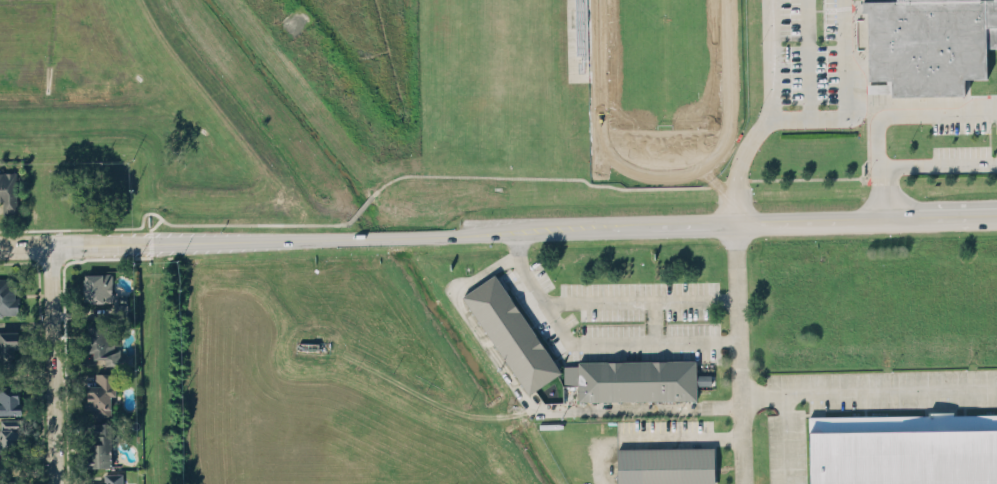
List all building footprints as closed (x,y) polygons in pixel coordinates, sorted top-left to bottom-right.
[(862,11),(862,0),(996,0),(996,48),(986,48),(987,77),(964,78),(964,94),(890,95),(890,92),(867,92),(867,83),(890,82),(890,79),(868,80),(867,11),(862,11)] [(2,201),(3,213),(17,213),(16,171),(0,172),(0,202),(2,201)] [(113,273),(84,273),(83,301),(116,302),(116,293),(112,293),(113,273)] [(462,295),(529,392),(561,370),(494,273),(462,295)] [(19,314),(0,314),(0,277),(9,277),(9,282),(16,282),(16,293),(15,293),(15,297),(18,297),(19,314)] [(109,324),(90,324),(90,358),(105,358),(105,365),(131,365),(131,355),(120,355),(120,346),(110,346),(109,324)] [(13,359),(0,360),(0,327),(3,326),(17,326),(20,327),(20,336),(22,337),(22,345),(15,346),(15,352),(13,353),(13,359)] [(578,400),(697,399),(696,359),(578,361),(578,400)] [(96,371),(103,369),(112,370),(112,382),(117,382),(117,392),(112,392),(111,415),(92,416),(92,405),(86,405),(85,395),(89,395),(88,382),(96,382),(96,371)] [(21,413),(20,389),(0,389),(0,414),(21,413)] [(808,416),(809,483),(996,483),(996,413),(808,416)] [(1,451),(0,451),(0,428),(0,416),(22,416),(24,425),(24,433),(22,441),(19,450),(1,451)] [(93,420),(106,418),(113,418),(113,463),(101,461),(88,464),(89,440),(99,438),(98,431),(98,428),(93,428),(93,420)] [(714,446),(616,447),(617,483),(715,483),(714,446)] [(122,472),(122,483),(116,483),(96,483),(105,483),(105,472),(122,472)]
